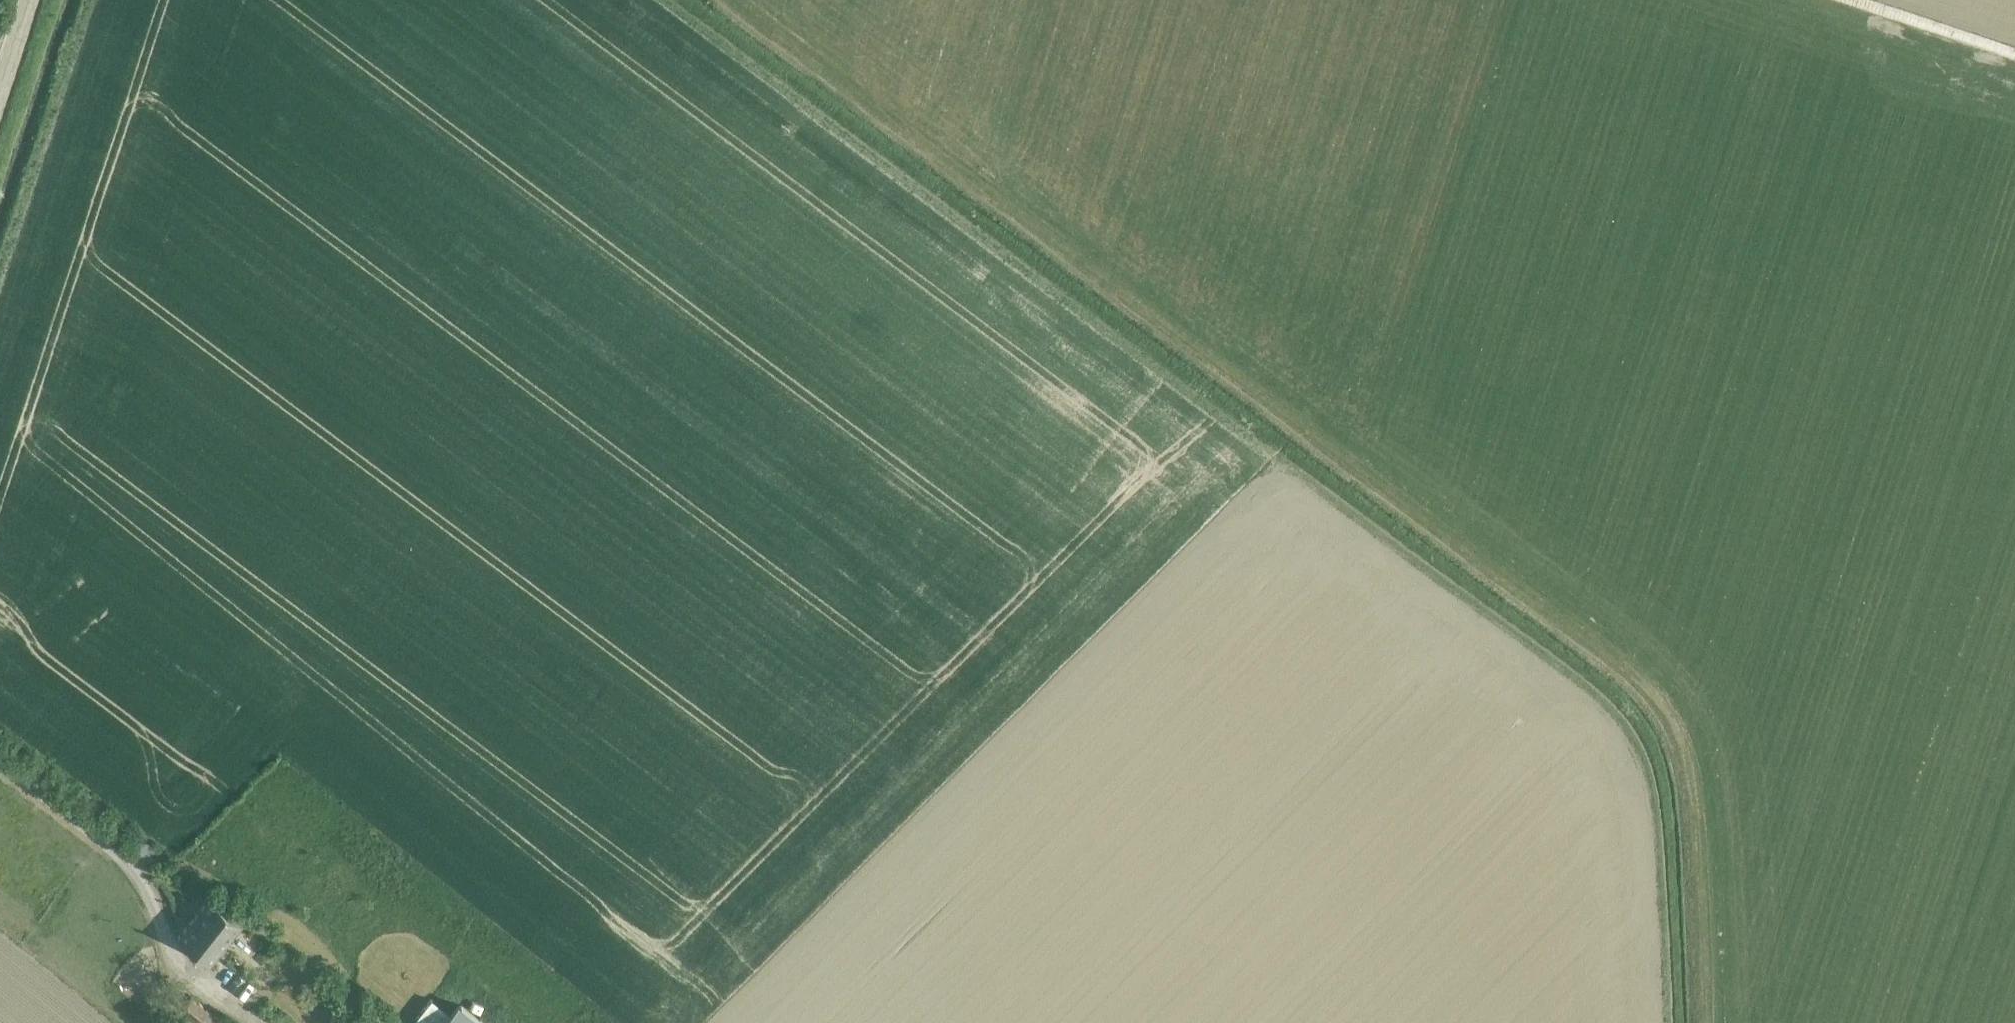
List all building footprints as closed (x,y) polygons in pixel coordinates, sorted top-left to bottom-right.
[(241,921),(210,896),(177,937),(209,962),(241,921)] [(219,1017),(190,995),(180,1007),(200,1022),(214,1022),(219,1017)] [(459,1005),(445,1022),(482,1022),(459,1005)]
